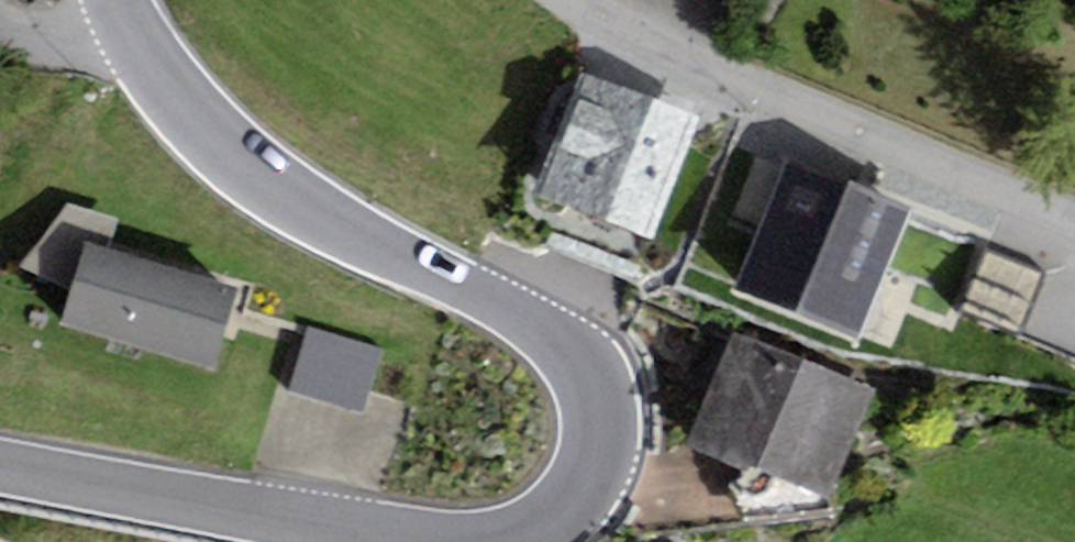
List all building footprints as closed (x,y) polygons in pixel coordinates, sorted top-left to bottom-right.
[(654,240),(699,116),(581,74),(536,198),(654,240)] [(859,337),(910,207),(784,158),(733,288),(859,337)] [(71,292),(85,244),(109,251),(122,214),(67,203),(19,269),(71,292)] [(71,292),(61,326),(213,370),(237,288),(109,251),(85,244),(71,292)] [(993,256),(975,318),(1033,334),(1051,272),(993,256)] [(363,411),(383,348),(311,326),(291,389),(363,411)] [(728,335),(688,445),(831,498),(871,387),(728,335)]
